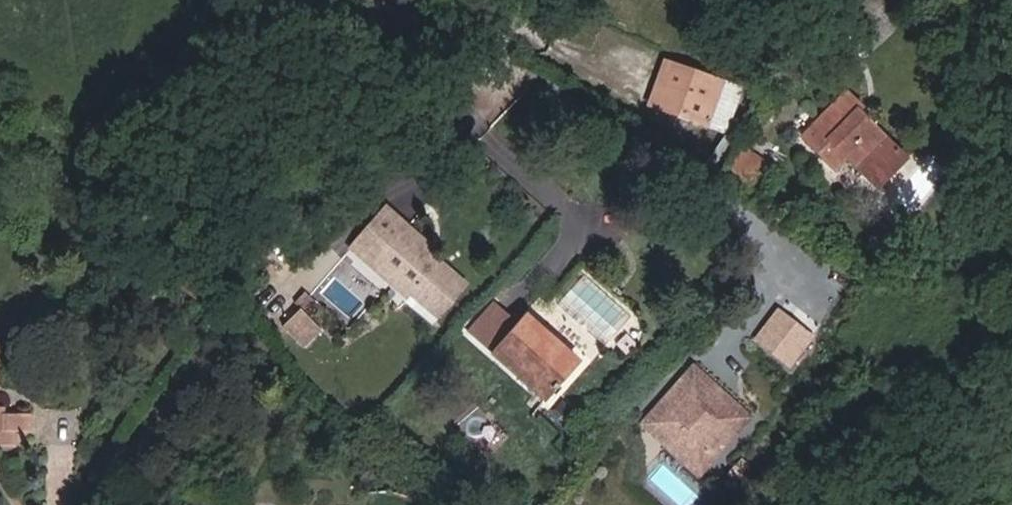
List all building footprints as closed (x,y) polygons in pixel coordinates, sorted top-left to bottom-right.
[(695,76),(698,69),(673,60),(658,98),(710,118),(722,87),(695,76)] [(695,76),(722,87),(725,80),(698,69),(695,76)] [(813,132),(844,165),(854,156),(883,186),(916,155),(872,107),(857,92),(813,132)] [(780,165),(748,143),(735,163),(766,184),(780,165)] [(417,225),(395,205),(373,229),(394,248),(384,259),(417,289),(444,314),(472,283),(438,252),(413,229),(417,225)] [(423,229),(417,225),(413,229),(438,252),(423,229)] [(394,248),(373,229),(359,245),(380,264),(413,294),(417,289),(384,259),(394,248)] [(559,348),(530,322),(526,327),(502,305),(480,328),(505,351),(557,398),(589,363),(565,341),(559,348)] [(306,347),(326,330),(305,306),(286,324),(306,347)] [(814,331),(786,310),(769,333),(797,354),(814,331)] [(559,348),(565,341),(537,316),(530,322),(559,348)] [(36,415),(12,414),(13,407),(3,407),(4,381),(5,344),(0,344),(0,444),(25,445),(25,431),(36,432),(36,415)] [(755,417),(702,364),(645,421),(698,474),(755,417)]
